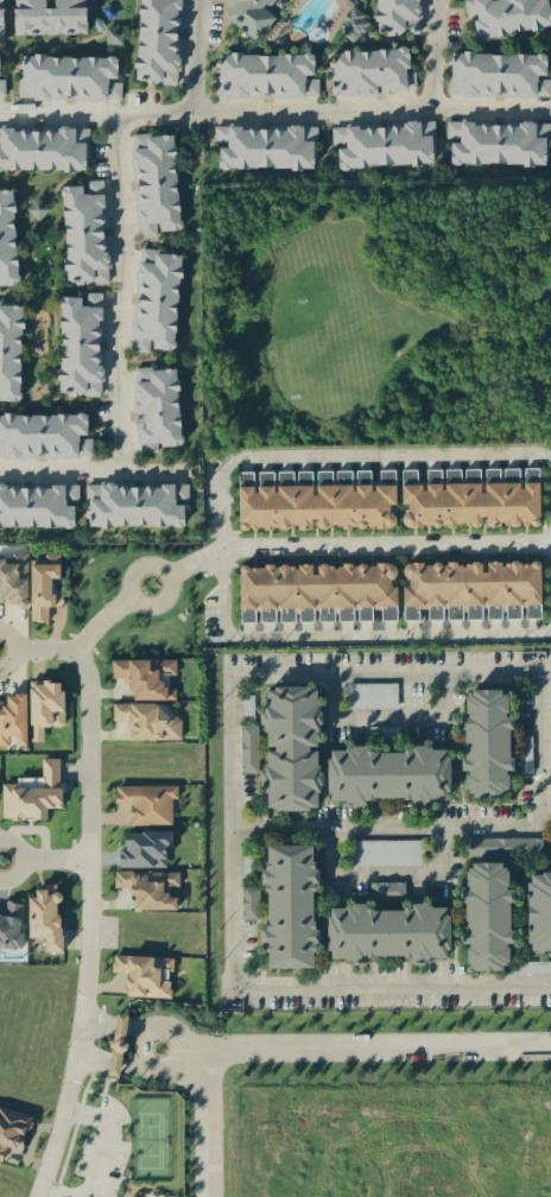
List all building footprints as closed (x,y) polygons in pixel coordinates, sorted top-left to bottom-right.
[(191,536),(0,543),(0,0),(550,0),(550,183),(208,184),(196,387),(191,536)] [(539,525),(539,469),(521,469),(482,469),(462,469),(443,469),(443,470),(425,470),(425,485),(401,485),(401,504),(404,504),(404,526),(483,527),(483,525),(539,525)] [(238,530),(314,528),(314,529),(395,527),(395,513),(394,513),(393,470),(376,470),(376,484),(352,485),(352,471),(315,472),(315,486),(274,487),(274,472),(255,472),(237,473),(238,530)] [(417,470),(401,470),(401,484),(417,484),(417,470)] [(278,485),(312,484),(312,471),(294,472),(277,472),(278,485)] [(370,471),(356,471),(356,483),(370,483),(370,471)] [(27,602),(26,553),(8,553),(8,558),(0,558),(0,602),(27,602)] [(59,554),(43,554),(43,559),(30,559),(30,622),(47,622),(47,606),(63,606),(63,594),(51,594),(51,579),(59,579),(59,554)] [(541,604),(540,562),(501,563),(501,561),(484,562),(403,564),(403,578),(404,578),(405,621),(419,620),(419,607),(541,604)] [(238,567),(240,623),(257,622),(257,623),(277,622),(295,622),(295,609),(299,609),(299,622),(316,621),(316,622),(334,621),(333,608),(381,607),(381,621),(396,620),(395,577),(396,577),(396,563),(317,565),(317,573),(312,573),(312,564),(238,567)] [(466,620),(482,619),(482,606),(466,607),(466,620)] [(503,619),(521,619),(521,606),(486,606),(486,619),(503,619)] [(540,618),(540,606),(526,606),(526,619),(540,618)] [(442,620),(442,607),(428,607),(428,620),(442,620)] [(462,620),(462,607),(446,607),(447,620),(462,620)] [(353,621),(353,609),(338,608),(338,621),(353,621)] [(372,621),(372,608),(357,608),(358,621),(372,621)] [(111,660),(111,678),(128,678),(128,691),(133,691),(134,700),(175,699),(175,687),(168,687),(168,674),(175,674),(175,659),(111,660)] [(64,726),(62,682),(29,683),(31,741),(44,741),(43,726),(64,726)] [(396,683),(346,684),(347,709),(397,708),(396,683)] [(266,808),(296,811),(318,807),(321,777),(317,757),(317,751),(317,745),(319,725),(323,724),(317,695),(317,689),(289,686),(265,690),(262,721),(266,739),(265,746),(265,752),(262,781),(267,802),(266,808)] [(462,771),(467,771),(466,795),(506,796),(507,770),(510,770),(512,717),(505,716),(506,690),(467,689),(466,717),(464,717),(462,771)] [(8,746),(8,737),(15,737),(15,745),(26,746),(27,694),(6,694),(6,703),(0,703),(0,746),(8,746)] [(129,740),(180,739),(180,716),(167,717),(167,703),(112,703),(113,721),(129,721),(129,740)] [(256,725),(240,725),(239,772),(255,773),(256,725)] [(532,773),(531,736),(519,736),(520,773),(532,773)] [(448,801),(449,750),(329,748),(328,803),(365,803),(365,799),(448,801)] [(1,784),(2,820),(47,819),(47,808),(64,808),(63,782),(59,782),(58,758),(41,758),(42,778),(17,778),(17,783),(1,784)] [(130,826),(172,825),(171,809),(177,809),(177,785),(115,786),(115,804),(130,803),(130,826)] [(165,867),(166,845),(172,846),(172,832),(124,831),(124,850),(119,850),(119,866),(165,867)] [(464,839),(464,856),(542,855),(541,837),(464,839)] [(421,866),(421,840),(352,840),(352,865),(421,866)] [(265,968),(313,968),(313,947),(315,947),(315,885),(319,885),(319,868),(312,868),(312,845),(265,845),(265,968)] [(506,863),(468,862),(467,890),(462,890),(461,902),(464,902),(463,944),(469,944),(468,970),(506,971),(507,943),(510,943),(511,889),(505,889),(506,863)] [(550,953),(550,873),(527,873),(527,953),(550,953)] [(369,897),(405,898),(405,882),(370,882),(369,897)] [(29,938),(44,937),(45,952),(60,951),(59,886),(35,886),(36,897),(28,897),(29,938)] [(18,950),(25,904),(6,901),(3,915),(0,915),(0,947),(18,950)] [(449,958),(448,905),(410,906),(410,907),(327,908),(328,958),(351,958),(351,960),(449,958)] [(173,958),(113,955),(112,972),(127,973),(126,996),(170,998),(171,977),(172,977),(173,958)] [(121,1076),(127,1015),(115,1014),(109,1075),(121,1076)] [(5,1147),(22,1151),(31,1115),(0,1107),(0,1159),(2,1160),(5,1147)]
